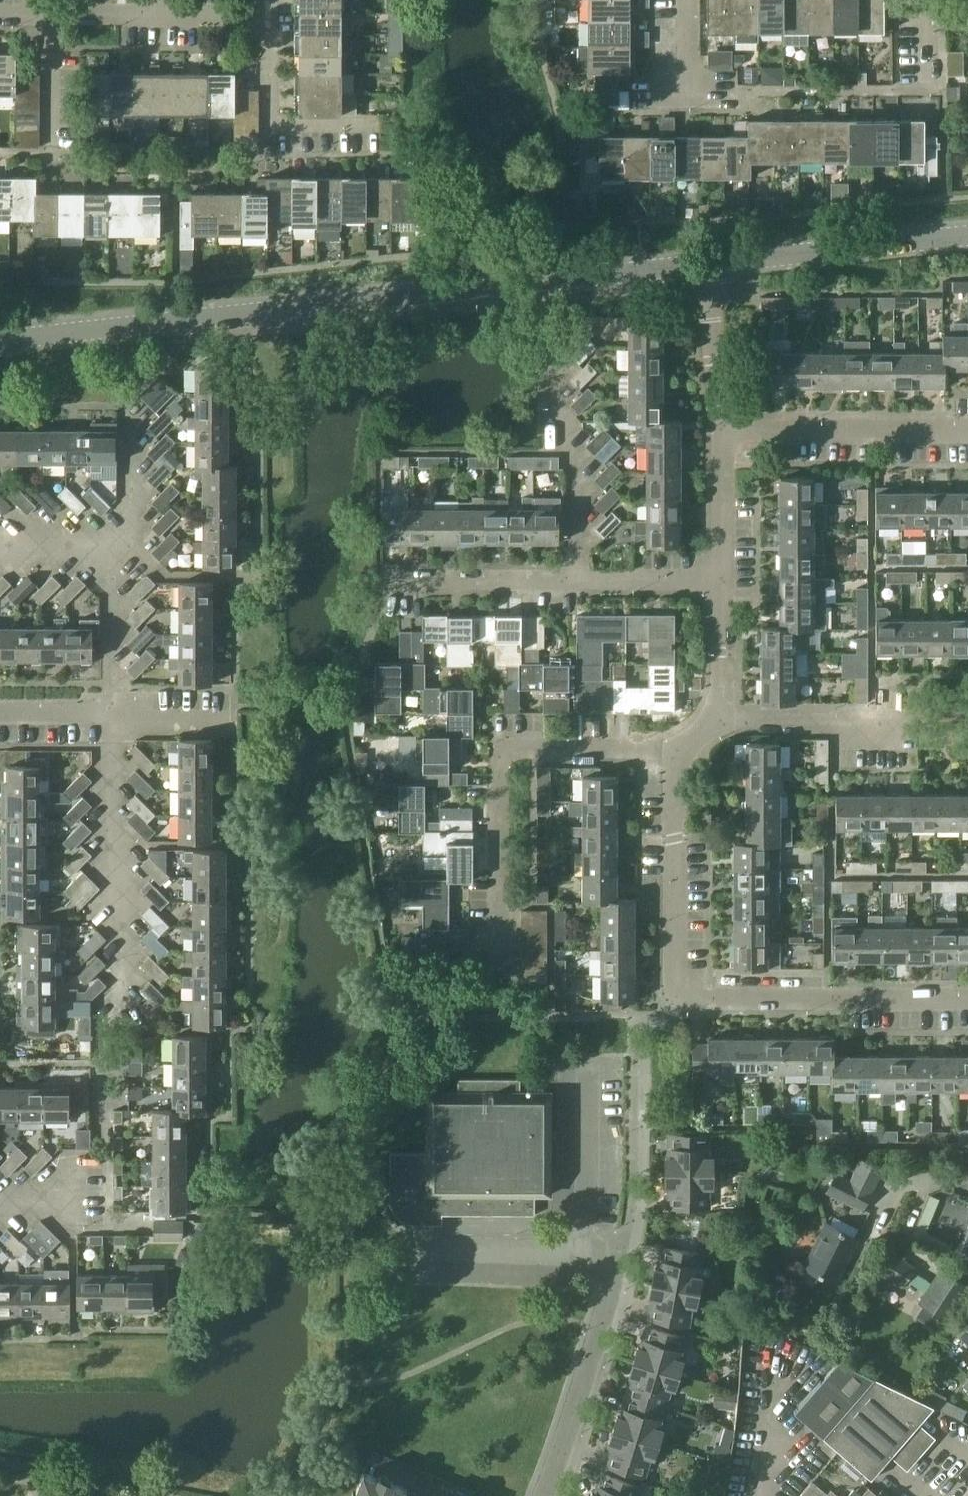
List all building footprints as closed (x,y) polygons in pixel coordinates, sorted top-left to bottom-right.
[(341,0),(299,0),(299,14),(341,14),(341,0)] [(538,19),(538,21),(539,22),(546,22),(545,20),(555,20),(555,0),(536,0),(538,19)] [(630,21),(630,0),(589,0),(589,21),(630,21)] [(734,0),(708,0),(708,32),(734,32),(734,0)] [(758,32),(758,0),(734,0),(734,32),(734,42),(758,42),(758,32)] [(758,32),(783,32),(783,0),(758,0),(758,32)] [(783,32),(783,45),(808,45),(808,32),(808,0),(783,0),(783,32)] [(808,32),(833,32),(833,0),(808,0),(808,32)] [(833,32),(858,32),(858,0),(833,0),(833,32)] [(884,32),(883,0),(858,0),(858,32),(884,32)] [(403,1),(388,1),(387,1),(387,12),(403,12),(403,1)] [(967,25),(967,1),(959,1),(959,25),(967,25)] [(353,14),(341,14),(299,14),(299,34),(341,34),(353,34),(353,14)] [(947,15),(947,25),(956,25),(956,15),(947,15)] [(403,20),(389,21),(389,33),(403,33),(403,20)] [(589,21),(588,46),(630,46),(630,31),(630,21),(589,21)] [(549,35),(546,22),(539,22),(545,46),(552,46),(560,46),(560,36),(549,35)] [(341,54),(341,53),(341,34),(299,34),(299,54),(341,54)] [(630,46),(588,46),(588,71),(595,71),(595,103),(619,103),(619,90),(619,71),(630,71),(630,46)] [(961,52),(947,52),(947,62),(959,62),(961,62),(961,52)] [(15,74),(15,53),(0,53),(0,94),(15,94),(15,86),(15,74)] [(341,53),(341,54),(299,54),(299,74),(341,74),(354,73),(353,73),(352,53),(341,53)] [(732,53),(708,53),(708,65),(732,65),(732,53)] [(744,58),(744,54),(735,54),(735,65),(740,65),(744,58)] [(758,67),(746,67),(746,82),(758,82),(758,67)] [(761,70),(761,82),(783,83),(783,70),(761,70)] [(845,72),(833,72),(833,82),(845,82),(845,72)] [(866,84),(867,72),(858,72),(858,84),(866,84)] [(84,114),(109,114),(109,73),(84,73),(84,114)] [(134,73),(109,73),(109,114),(134,114),(134,73)] [(134,114),(158,114),(158,73),(134,73),(134,114)] [(158,114),(182,114),(182,73),(174,73),(158,73),(158,114)] [(183,73),(182,73),(182,114),(208,114),(208,73),(183,73)] [(208,114),(235,115),(235,114),(234,102),(234,90),(234,73),(208,73),(208,114)] [(299,93),(341,93),(357,93),(354,93),(354,73),(341,74),(299,74),(299,93)] [(39,74),(15,74),(15,86),(39,86),(39,74)] [(784,74),(784,84),(795,84),(795,74),(784,74)] [(39,98),(39,86),(15,86),(15,94),(15,98),(39,98)] [(960,86),(947,87),(947,101),(960,100),(960,86)] [(234,90),(234,102),(259,102),(259,90),(234,90)] [(619,103),(595,103),(595,109),(630,108),(629,90),(619,90),(619,103)] [(341,93),(299,93),(299,114),(341,114),(357,113),(357,93),(341,93)] [(39,110),(39,98),(15,98),(15,110),(39,110)] [(234,102),(235,114),(259,114),(259,102),(234,102)] [(39,121),(39,110),(15,110),(15,122),(39,122),(39,121)] [(235,114),(235,115),(235,126),(259,126),(259,114),(235,114)] [(578,133),(578,119),(564,119),(564,133),(578,133)] [(822,161),(847,161),(847,121),(822,122),(822,161)] [(847,161),(872,161),(872,121),(847,121),(847,161)] [(872,161),(898,161),(898,121),(872,121),(872,161)] [(898,161),(924,161),(924,166),(918,166),(918,175),(923,175),(923,181),(930,181),(930,175),(938,175),(937,148),(940,148),(940,141),(937,141),(937,136),(928,136),(928,141),(924,142),(924,121),(898,121),(898,161)] [(15,122),(15,134),(39,134),(39,122),(15,122)] [(724,135),(724,176),(749,176),(749,161),(748,161),(749,135),(749,122),(739,122),(739,135),(724,135)] [(748,161),(749,161),(773,161),(773,122),(749,122),(749,135),(748,161)] [(773,161),(798,161),(798,122),(773,122),(773,161)] [(798,161),(822,161),(822,122),(798,122),(798,161)] [(235,126),(235,138),(259,138),(259,126),(235,126)] [(39,146),(39,134),(15,134),(15,146),(39,146)] [(600,177),(625,177),(625,135),(599,135),(599,143),(580,143),(580,159),(585,159),(585,172),(600,171),(600,177)] [(625,135),(625,177),(649,177),(650,135),(625,135)] [(650,135),(649,177),(675,177),(675,135),(660,135),(650,135)] [(699,177),(700,135),(675,135),(675,177),(699,177)] [(724,135),(700,135),(699,177),(724,176),(724,135)] [(175,150),(183,150),(183,137),(175,137),(175,150)] [(259,150),(259,138),(235,138),(234,150),(259,150)] [(185,139),(185,149),(195,149),(195,139),(185,139)] [(210,140),(210,150),(220,150),(220,140),(210,140)] [(110,141),(110,149),(110,154),(134,154),(134,149),(135,142),(110,141)] [(568,164),(576,162),(573,153),(566,156),(568,164)] [(0,176),(0,217),(8,217),(8,176),(0,176)] [(36,176),(8,176),(8,217),(34,217),(35,217),(35,191),(36,191),(36,176)] [(266,177),(266,178),(266,192),(267,192),(267,217),(268,217),(268,219),(291,219),(291,177),(266,177)] [(316,227),(316,177),(291,177),(291,219),(292,219),(292,227),(316,227)] [(340,219),(340,177),(316,177),(316,227),(317,227),(317,229),(342,229),(342,219),(340,219)] [(366,219),(366,177),(340,177),(340,219),(342,219),(366,219)] [(391,219),(391,177),(366,177),(366,219),(391,219)] [(417,181),(417,177),(391,177),(391,219),(417,219),(417,200),(426,200),(426,181),(417,181)] [(266,192),(266,178),(257,178),(257,192),(241,192),(241,234),(268,234),(268,219),(268,217),(267,217),(267,192),(266,192)] [(848,194),(848,183),(831,183),(831,194),(848,194)] [(882,185),(874,185),(874,200),(883,200),(882,185)] [(58,191),(36,191),(35,191),(35,217),(34,217),(34,234),(58,234),(58,191)] [(84,191),(58,191),(58,234),(83,234),(84,191)] [(109,234),(109,192),(84,191),(83,234),(109,234)] [(133,192),(109,192),(109,234),(133,234),(133,192)] [(160,192),(133,192),(133,234),(159,234),(160,216),(168,216),(168,204),(160,204),(160,192)] [(217,234),(217,192),(192,192),(192,201),(181,201),(180,248),(194,248),(194,234),(217,234)] [(241,234),(241,192),(217,192),(217,234),(241,234)] [(789,195),(777,195),(777,209),(789,210),(789,195)] [(800,195),(800,206),(816,206),(816,195),(800,195)] [(774,210),(774,197),(755,197),(755,213),(774,210)] [(749,214),(749,199),(732,199),(732,215),(749,214)] [(570,202),(565,209),(572,214),(577,207),(570,202)] [(627,203),(626,216),(639,216),(639,210),(632,203),(627,203)] [(711,204),(699,204),(699,216),(711,216),(711,204)] [(698,216),(698,207),(687,207),(687,216),(698,216)] [(1,277),(9,277),(9,262),(0,262),(0,277),(1,277)] [(75,266),(75,277),(83,277),(83,266),(75,266)] [(953,292),(967,292),(967,281),(953,281),(953,292)] [(762,297),(761,308),(795,308),(795,297),(762,297)] [(810,297),(795,297),(795,308),(810,308),(810,297)] [(830,308),(844,308),(844,297),(830,297),(830,308)] [(860,298),(844,297),(844,308),(860,308),(860,298)] [(894,307),(894,297),(880,297),(880,307),(894,307)] [(919,297),(894,297),(894,307),(919,307),(919,297)] [(943,297),(919,297),(919,307),(943,307),(943,297)] [(630,347),(662,346),(662,321),(630,321),(630,347)] [(943,341),(943,369),(944,369),(967,369),(967,363),(967,335),(967,322),(954,322),(954,336),(943,336),(943,341)] [(562,348),(571,356),(588,338),(580,330),(562,348)] [(597,347),(588,338),(571,356),(579,365),(597,347)] [(869,387),(868,353),(870,353),(870,340),(844,340),(845,353),(844,353),(844,387),(869,387)] [(769,388),(795,388),(795,353),(783,353),(783,341),(762,341),(762,360),(769,360),(769,388)] [(943,341),(930,341),(930,353),(919,353),(920,387),(945,387),(944,369),(943,369),(943,341)] [(894,342),(894,353),(894,387),(920,387),(919,353),(906,353),(905,342),(894,342)] [(630,347),(630,371),(662,371),(662,346),(630,347)] [(795,388),(820,387),(819,353),(795,353),(795,388)] [(820,387),(844,387),(844,353),(819,353),(820,387)] [(894,353),(870,353),(868,353),(869,387),(894,387),(894,353)] [(196,366),(196,391),(228,391),(228,377),(233,377),(233,358),(214,358),(214,366),(196,366)] [(588,363),(583,368),(571,381),(580,389),(597,372),(588,363)] [(662,371),(630,371),(630,397),(662,396),(662,371)] [(140,394),(148,402),(168,383),(160,375),(140,394)] [(176,391),(168,383),(148,402),(156,410),(176,391)] [(588,388),(584,393),(571,406),(580,415),(597,397),(588,388)] [(196,391),(196,416),(228,416),(228,401),(232,401),(232,392),(228,392),(228,391),(196,391)] [(662,422),(662,420),(662,396),(630,397),(630,422),(648,422),(662,422)] [(168,408),(148,427),(157,436),(176,416),(168,408)] [(197,429),(197,441),(228,441),(233,441),(233,416),(228,416),(196,416),(187,416),(187,428),(197,429)] [(648,422),(648,446),(680,446),(680,420),(662,420),(662,422),(648,422)] [(18,462),(17,430),(1,430),(1,426),(0,426),(0,462),(18,462)] [(17,430),(18,462),(42,462),(42,430),(26,430),(26,426),(17,426),(17,430)] [(67,430),(51,430),(51,426),(42,426),(42,430),(42,462),(67,462),(67,430)] [(67,470),(77,470),(77,462),(92,462),(92,430),(91,430),(76,430),(76,426),(67,426),(67,430),(67,462),(67,470)] [(92,430),(92,462),(117,462),(117,426),(91,426),(91,430),(92,430)] [(587,446),(595,455),(612,438),(604,429),(587,446)] [(168,433),(148,452),(156,460),(176,441),(168,433)] [(621,446),(612,438),(595,455),(604,463),(621,446)] [(233,441),(228,441),(197,441),(197,467),(205,467),(205,466),(228,466),(228,465),(228,452),(233,452),(233,441)] [(648,471),(680,470),(680,446),(648,446),(648,471)] [(399,467),(399,456),(383,456),(383,467),(399,467)] [(419,466),(434,467),(434,456),(419,456),(419,466)] [(449,457),(434,456),(434,467),(449,467),(449,457)] [(509,469),(533,469),(533,456),(509,456),(509,469)] [(559,469),(559,457),(559,456),(533,456),(533,469),(559,469)] [(469,467),(483,467),(483,457),(469,457),(469,467)] [(483,457),(483,467),(499,467),(498,457),(483,457)] [(168,459),(148,478),(156,486),(176,467),(168,459)] [(613,462),(608,467),(595,480),(603,488),(621,471),(613,462)] [(205,466),(205,467),(197,467),(195,467),(195,478),(205,478),(205,491),(236,491),(236,476),(241,476),(241,466),(236,466),(236,465),(228,465),(228,466),(205,466)] [(648,471),(648,496),(680,495),(680,470),(648,471)] [(781,478),(781,504),(813,504),(813,503),(813,478),(781,478)] [(172,482),(153,502),(161,510),(181,491),(172,482)] [(37,506),(18,487),(9,495),(28,515),(37,506)] [(62,506),(43,487),(34,495),(54,514),(62,506)] [(86,506),(66,487),(59,495),(79,514),(86,506)] [(111,507),(92,487),(83,495),(103,515),(111,507)] [(613,487),(607,493),(595,505),(604,513),(621,496),(613,487)] [(868,489),(857,489),(857,504),(868,504),(868,489)] [(205,491),(205,516),(236,516),(236,502),(241,502),(241,491),(236,491),(205,491)] [(902,493),(876,493),(876,525),(902,526),(902,493)] [(902,526),(926,526),(926,493),(902,493),(902,526)] [(951,526),(951,493),(926,493),(926,526),(951,526)] [(951,493),(951,526),(967,526),(967,493),(951,493)] [(0,494),(0,511),(3,515),(12,506),(0,494)] [(648,521),(680,520),(680,495),(648,496),(648,520),(648,521)] [(458,509),(458,541),(483,541),(483,509),(484,509),(484,498),(484,496),(472,496),(472,501),(459,501),(459,509),(458,509)] [(523,509),(508,509),(508,542),(533,542),(533,509),(533,497),(523,497),(523,509)] [(533,509),(533,542),(559,542),(559,509),(561,509),(561,497),(533,497),(533,509)] [(483,509),(483,541),(508,542),(508,509),(508,498),(484,498),(484,509),(483,509)] [(781,504),(781,528),(813,528),(826,528),(826,503),(813,503),(813,504),(781,504)] [(868,519),(868,504),(857,504),(857,519),(868,519)] [(172,507),(152,527),(160,535),(180,516),(172,507)] [(409,541),(409,509),(383,508),(383,541),(409,541)] [(434,509),(409,509),(409,541),(434,541),(434,509)] [(458,541),(458,509),(434,509),(434,541),(458,541)] [(613,513),(608,518),(596,530),(604,538),(621,521),(613,513)] [(236,516),(205,516),(204,541),(236,541),(236,526),(241,526),(241,516),(236,516)] [(680,520),(648,521),(648,520),(635,520),(635,534),(648,534),(648,546),(680,546),(680,520)] [(781,528),(781,553),(813,553),(823,553),(823,529),(826,528),(813,528),(781,528)] [(172,532),(153,551),(160,560),(180,541),(172,532)] [(857,538),(857,553),(868,553),(868,538),(857,538)] [(236,541),(204,541),(194,541),(193,552),(204,552),(204,566),(236,566),(236,550),(240,550),(240,541),(236,541)] [(781,553),(781,578),(813,578),(813,562),(823,562),(823,553),(813,553),(781,553)] [(868,568),(868,553),(857,553),(857,568),(868,568)] [(902,553),(887,553),(887,564),(902,564),(902,553)] [(917,553),(902,553),(902,564),(917,563),(917,553)] [(951,554),(937,554),(937,564),(951,564),(951,554)] [(966,554),(951,554),(951,564),(966,563),(966,554)] [(886,582),(902,582),(902,572),(886,572),(886,582)] [(917,572),(902,572),(902,582),(917,582),(917,572)] [(936,582),(951,583),(951,572),(936,572),(936,582)] [(966,572),(951,572),(951,583),(966,583),(966,572)] [(0,580),(0,597),(13,583),(4,575),(0,580)] [(29,575),(10,595),(18,603),(38,583),(29,575)] [(54,575),(34,595),(42,603),(62,584),(54,575)] [(78,575),(59,595),(67,603),(87,583),(78,575)] [(156,583),(148,575),(129,595),(137,603),(156,583)] [(813,578),(781,578),(781,603),(813,603),(826,603),(826,587),(834,587),(834,577),(813,578)] [(181,582),(181,608),(212,608),(212,594),(217,594),(217,583),(212,583),(212,582),(181,582)] [(857,587),(857,602),(868,602),(868,587),(857,587)] [(156,608),(148,600),(128,620),(137,628),(156,608)] [(868,629),(868,602),(857,602),(857,629),(868,629)] [(826,628),(826,603),(813,603),(781,603),(781,628),(796,628),(808,628),(826,628)] [(877,606),(877,620),(877,653),(901,653),(902,620),(891,620),(891,610),(887,606),(877,606)] [(212,608),(181,608),(181,633),(212,633),(212,618),(217,618),(217,608),(212,608)] [(424,663),(424,640),(448,640),(448,664),(473,664),(472,640),(472,616),(424,615),(424,631),(411,631),(411,663),(424,663)] [(472,616),(472,640),(496,640),(496,664),(519,664),(520,664),(520,648),(533,648),(533,615),(521,615),(472,616)] [(545,615),(533,615),(533,648),(520,648),(520,664),(519,664),(519,688),(519,689),(520,689),(544,689),(544,712),(569,711),(569,662),(540,662),(540,648),(545,648),(545,615)] [(577,679),(578,679),(589,679),(601,679),(603,679),(603,663),(602,663),(602,640),(626,640),(626,615),(577,615),(578,664),(577,664),(577,679)] [(675,615),(626,615),(626,640),(627,640),(626,640),(650,640),(650,664),(675,664),(675,615)] [(55,617),(55,628),(42,628),(42,660),(57,660),(57,664),(66,664),(66,660),(66,628),(66,617),(55,617)] [(92,660),(92,651),(100,651),(100,636),(100,618),(81,618),(81,628),(66,628),(66,660),(82,660),(82,664),(91,664),(91,660),(92,660)] [(927,620),(902,620),(901,653),(927,654),(927,620)] [(927,620),(927,654),(951,654),(951,620),(927,620)] [(951,654),(967,654),(967,620),(951,620),(951,654)] [(156,633),(148,625),(129,644),(137,652),(156,633)] [(7,660),(7,664),(17,664),(17,660),(18,628),(0,628),(0,660),(7,660)] [(18,628),(17,660),(32,660),(32,664),(41,664),(41,660),(42,660),(42,628),(18,628)] [(762,628),(762,653),(796,653),(808,653),(808,628),(796,628),(781,628),(762,628)] [(402,687),(424,687),(425,663),(424,663),(411,663),(411,631),(400,631),(400,663),(376,663),(376,711),(401,712),(402,687)] [(216,633),(212,633),(181,633),(181,658),(212,658),(212,642),(216,642),(216,633)] [(856,637),(856,652),(868,652),(868,637),(856,637)] [(156,657),(148,649),(129,669),(137,677),(156,657)] [(868,667),(868,652),(856,652),(856,667),(868,667)] [(762,678),(796,678),(796,653),(762,653),(762,678)] [(212,658),(181,658),(169,658),(169,668),(180,668),(180,683),(212,683),(212,667),(216,667),(216,658),(212,658)] [(626,679),(614,679),(614,711),(625,711),(675,711),(675,664),(650,664),(649,686),(626,686),(626,679)] [(868,678),(856,677),(856,702),(868,702),(868,678)] [(762,678),(762,703),(796,703),(796,678),(762,678)] [(589,711),(589,679),(578,679),(578,712),(589,711)] [(601,679),(589,679),(589,711),(602,711),(601,679)] [(614,679),(603,679),(601,679),(602,711),(614,711),(614,679)] [(449,712),(449,736),(461,736),(461,737),(472,737),(472,688),(424,687),(424,712),(449,712)] [(519,688),(504,689),(505,713),(520,712),(520,689),(519,689),(519,688)] [(367,719),(356,719),(356,732),(366,733),(367,719)] [(461,757),(461,737),(461,736),(449,736),(400,735),(400,761),(424,761),(424,783),(424,784),(425,784),(467,785),(467,773),(449,773),(449,757),(461,757)] [(180,752),(180,764),(212,765),(212,750),(216,750),(216,740),(212,740),(212,739),(171,739),(171,752),(180,752)] [(816,740),(816,769),(829,769),(829,740),(816,740)] [(747,769),(780,769),(780,744),(747,744),(747,769)] [(156,764),(136,745),(128,753),(147,773),(156,764)] [(4,782),(4,792),(40,792),(40,770),(50,770),(50,758),(26,758),(26,766),(8,766),(8,782),(4,782)] [(367,761),(357,761),(359,773),(367,773),(367,761)] [(212,765),(180,764),(180,789),(216,789),(216,790),(217,790),(217,765),(212,765)] [(537,800),(550,800),(550,767),(537,767),(537,800)] [(583,789),(583,800),(617,799),(619,798),(619,788),(616,786),(616,776),(600,776),(600,767),(583,767),(583,776),(583,789)] [(792,769),(780,769),(747,769),(747,794),(780,794),(780,778),(792,778),(792,769)] [(816,769),(816,782),(829,782),(829,769),(816,769)] [(155,789),(136,770),(128,778),(147,797),(155,789)] [(92,780),(84,772),(64,792),(73,800),(92,780)] [(423,831),(424,831),(440,831),(440,822),(425,822),(425,784),(424,784),(424,783),(400,783),(376,783),(376,808),(399,808),(400,832),(423,832),(423,831)] [(216,799),(216,790),(216,789),(180,789),(180,814),(212,814),(212,799),(216,799)] [(3,816),(8,816),(40,816),(40,803),(50,802),(50,792),(40,792),(4,792),(3,792),(3,816)] [(780,819),(780,794),(747,794),(747,818),(780,819)] [(128,803),(137,812),(147,823),(156,814),(136,795),(128,803)] [(837,828),(863,828),(863,796),(837,796),(837,828)] [(887,796),(863,796),(863,828),(887,828),(887,796)] [(887,828),(913,828),(913,796),(887,796),(887,828)] [(913,828),(937,828),(937,796),(913,796),(913,828)] [(937,828),(962,828),(962,796),(937,796),(937,828)] [(93,805),(84,797),(64,816),(73,825),(93,805)] [(583,815),(583,824),(618,823),(619,822),(619,812),(616,810),(616,800),(617,799),(583,800),(583,801),(569,801),(569,815),(583,815)] [(537,800),(537,814),(550,814),(550,800),(537,800)] [(818,804),(818,818),(828,818),(828,804),(818,804)] [(440,820),(473,820),(472,808),(440,807),(439,819),(440,820)] [(156,831),(147,823),(137,812),(129,820),(148,839),(156,831)] [(212,814),(180,814),(180,840),(212,840),(212,824),(216,824),(216,815),(212,815),(212,814)] [(4,841),(40,841),(40,816),(8,816),(8,832),(4,832),(4,840),(4,841)] [(780,819),(747,818),(747,842),(747,843),(780,843),(780,844),(792,844),(792,819),(780,819)] [(818,818),(818,833),(828,833),(828,818),(818,818)] [(473,880),(473,820),(440,820),(440,822),(440,831),(424,831),(423,831),(423,832),(423,872),(448,872),(448,879),(448,880),(469,880),(473,880)] [(92,830),(84,822),(64,841),(72,849),(92,830)] [(583,833),(583,850),(617,849),(619,847),(619,837),(616,834),(616,824),(618,823),(583,824),(571,824),(571,829),(575,833),(583,833)] [(537,836),(537,850),(548,850),(548,836),(537,836)] [(3,840),(3,866),(40,866),(40,841),(4,841),(4,840),(3,840)] [(780,868),(780,844),(780,843),(747,843),(747,842),(735,842),(735,868),(768,868),(780,868)] [(92,856),(84,847),(64,866),(72,875),(92,856)] [(617,875),(617,849),(583,850),(583,875),(617,875)] [(185,850),(185,861),(194,861),(194,850),(185,850)] [(194,850),(194,877),(226,876),(226,860),(230,860),(230,851),(226,851),(226,850),(194,850)] [(537,850),(537,865),(549,865),(548,850),(537,850)] [(814,854),(814,868),(824,868),(824,854),(814,854)] [(170,877),(150,857),(142,865),(161,885),(170,877)] [(847,872),(863,872),(863,862),(847,862),(847,872)] [(863,872),(877,872),(877,862),(863,862),(863,872)] [(897,873),(912,873),(912,862),(897,862),(897,873)] [(927,862),(912,862),(912,873),(927,873),(927,862)] [(947,873),(962,872),(962,862),(946,862),(947,873)] [(8,891),(40,891),(40,878),(49,878),(49,866),(40,866),(3,866),(3,891),(8,891)] [(412,867),(400,867),(400,875),(400,879),(412,879),(412,867)] [(768,868),(735,868),(735,893),(768,893),(768,892),(768,868)] [(824,868),(814,868),(814,883),(824,883),(824,868)] [(64,891),(72,900),(92,880),(84,872),(64,891)] [(583,901),(601,901),(617,900),(617,899),(617,875),(583,875),(583,901)] [(226,876),(194,877),(193,901),(226,901),(226,900),(226,885),(230,885),(230,876),(226,876)] [(416,935),(416,940),(448,940),(468,940),(469,928),(449,928),(448,880),(448,879),(400,879),(400,904),(422,903),(423,928),(415,928),(416,935)] [(100,888),(92,880),(72,900),(80,908),(100,888)] [(844,891),(859,891),(859,881),(844,881),(844,891)] [(873,882),(859,881),(859,891),(873,891),(873,882)] [(893,891),(907,891),(907,881),(893,881),(893,891)] [(907,881),(907,891),(922,891),(922,881),(907,881)] [(943,891),(957,891),(957,881),(943,881),(943,891)] [(957,881),(957,891),(967,891),(967,881),(957,881)] [(169,901),(150,882),(142,890),(161,909),(169,901)] [(537,886),(538,901),(549,901),(548,886),(537,886)] [(40,917),(40,902),(48,902),(49,891),(40,891),(8,891),(8,905),(3,905),(3,916),(8,916),(8,917),(40,917)] [(735,893),(735,918),(768,918),(780,918),(780,892),(768,892),(768,893),(735,893)] [(601,901),(601,924),(635,924),(635,899),(617,899),(617,900),(601,901)] [(231,900),(226,900),(226,901),(193,901),(193,926),(231,926),(231,900)] [(814,903),(814,918),(824,918),(823,903),(814,903)] [(142,914),(154,926),(161,934),(170,925),(150,906),(142,914)] [(522,910),(522,922),(547,922),(547,910),(522,910)] [(555,910),(555,924),(566,924),(566,911),(555,910)] [(859,961),(883,961),(883,927),(882,927),(883,914),(868,914),(869,927),(859,927),(859,961)] [(957,961),(957,927),(957,917),(932,917),(932,927),(932,961),(957,961)] [(768,942),(768,918),(735,918),(735,943),(768,942)] [(814,918),(814,933),(824,933),(824,918),(814,918)] [(547,934),(547,922),(522,922),(522,935),(547,934)] [(23,950),(55,950),(55,924),(23,924),(23,941),(19,941),(19,950),(23,950)] [(566,940),(566,924),(555,924),(555,940),(566,940)] [(635,924),(601,924),(601,950),(635,950),(635,924)] [(157,938),(161,934),(154,926),(142,939),(161,959),(170,950),(157,938)] [(231,936),(231,926),(193,926),(182,926),(182,937),(195,938),(194,950),(226,950),(226,936),(231,936)] [(833,961),(859,961),(859,927),(833,927),(833,961)] [(883,961),(908,961),(907,927),(883,927),(883,961)] [(908,961),(932,961),(932,927),(907,927),(908,961)] [(967,961),(967,927),(957,927),(957,961),(967,961)] [(106,940),(98,931),(78,951),(87,959),(106,940)] [(547,947),(547,934),(522,935),(522,947),(547,947)] [(416,952),(416,940),(416,935),(402,936),(402,949),(403,949),(403,952),(416,952)] [(448,940),(416,940),(416,952),(448,952),(448,940)] [(780,942),(768,942),(735,943),(735,968),(780,968),(780,942)] [(547,959),(547,947),(522,947),(522,959),(547,959)] [(18,965),(18,975),(55,975),(55,961),(65,961),(65,950),(55,950),(23,950),(23,965),(18,965)] [(226,950),(194,950),(186,950),(186,962),(194,962),(194,976),(226,975),(226,960),(230,960),(230,950),(226,950)] [(635,974),(635,950),(601,950),(590,950),(590,958),(602,958),(602,974),(635,974)] [(814,953),(814,968),(824,968),(824,953),(814,953)] [(107,964),(98,956),(79,975),(87,984),(107,964)] [(170,976),(150,956),(141,965),(162,985),(170,976)] [(547,971),(547,959),(522,959),(522,971),(547,971)] [(556,974),(566,974),(566,959),(556,960),(556,974)] [(547,983),(547,971),(522,971),(522,983),(547,983)] [(566,974),(556,974),(555,974),(555,1010),(566,1010),(566,974)] [(635,1000),(635,974),(602,974),(602,1000),(635,1000)] [(23,1000),(55,999),(55,986),(63,986),(63,975),(55,975),(18,975),(18,1000),(23,1000)] [(195,987),(195,1000),(226,1000),(226,999),(226,986),(231,986),(231,975),(226,975),(194,976),(183,975),(183,987),(195,987)] [(100,977),(85,991),(79,991),(79,999),(81,999),(91,999),(107,984),(100,977)] [(142,990),(150,998),(161,1009),(169,1000),(150,981),(142,990)] [(169,1017),(161,1009),(150,998),(142,1006),(161,1025),(169,1017)] [(62,999),(55,999),(23,1000),(23,1015),(19,1015),(19,1025),(23,1025),(23,1026),(27,1026),(27,1035),(55,1035),(55,1026),(62,1026),(62,999)] [(226,1000),(195,1000),(183,1000),(183,1012),(194,1012),(194,1026),(226,1026),(226,1025),(231,1025),(231,999),(226,999),(226,1000)] [(129,1062),(143,1062),(143,1036),(128,1036),(129,1062)] [(174,1036),(174,1062),(206,1061),(211,1061),(211,1036),(174,1036)] [(759,1071),(785,1071),(784,1038),(759,1039),(759,1071)] [(784,1038),(785,1071),(809,1071),(809,1038),(784,1038)] [(809,1071),(833,1071),(833,1056),(835,1056),(834,1038),(809,1038),(809,1071)] [(693,1044),(693,1072),(735,1071),(735,1039),(708,1039),(708,1044),(693,1044)] [(735,1039),(735,1071),(759,1071),(759,1039),(735,1039)] [(90,1040),(81,1040),(81,1050),(90,1050),(90,1040)] [(859,1089),(858,1056),(835,1056),(833,1056),(833,1071),(833,1089),(859,1089)] [(884,1089),(883,1056),(858,1056),(859,1089),(883,1089),(884,1089)] [(908,1056),(883,1056),(884,1089),(883,1089),(883,1102),(896,1102),(896,1089),(908,1089),(908,1056)] [(933,1089),(933,1056),(908,1056),(908,1089),(908,1101),(917,1101),(917,1089),(933,1089)] [(958,1089),(958,1056),(933,1056),(933,1089),(958,1089)] [(958,1056),(958,1089),(967,1089),(967,1056),(958,1056)] [(206,1061),(174,1062),(174,1087),(211,1086),(211,1061),(206,1061)] [(143,1074),(143,1062),(129,1062),(129,1074),(143,1074)] [(551,1194),(551,1092),(521,1092),(521,1078),(459,1078),(459,1092),(429,1092),(429,1152),(391,1152),(391,1199),(391,1202),(391,1205),(392,1207),(393,1210),(395,1212),(396,1215),(398,1217),(400,1219),(403,1220),(405,1222),(408,1223),(410,1224),(413,1224),(416,1224),(419,1224),(443,1224),(443,1214),(536,1214),(536,1194),(551,1194)] [(44,1119),(44,1088),(44,1082),(19,1082),(19,1087),(19,1120),(19,1128),(44,1128),(44,1119)] [(70,1082),(44,1082),(44,1088),(44,1119),(70,1119),(70,1114),(81,1114),(81,1095),(70,1095),(70,1087),(70,1082)] [(19,1120),(19,1087),(4,1087),(4,1083),(0,1083),(0,1120),(19,1120)] [(211,1112),(211,1086),(174,1087),(174,1111),(174,1112),(190,1112),(211,1112)] [(129,1087),(129,1099),(143,1099),(143,1087),(129,1087)] [(114,1111),(114,1123),(123,1123),(123,1111),(114,1111)] [(174,1112),(174,1111),(155,1111),(155,1136),(186,1136),(186,1120),(190,1120),(190,1112),(174,1112)] [(724,1124),(724,1120),(724,1113),(709,1114),(709,1124),(724,1124)] [(745,1124),(759,1124),(759,1113),(745,1113),(745,1124)] [(775,1113),(759,1113),(759,1124),(775,1124),(775,1113)] [(809,1123),(809,1113),(794,1113),(794,1123),(809,1123)] [(833,1119),(817,1119),(817,1123),(817,1141),(833,1141),(832,1130),(833,1130),(833,1119)] [(833,1130),(832,1130),(833,1141),(848,1141),(848,1131),(833,1130)] [(868,1141),(884,1141),(884,1131),(868,1131),(868,1141)] [(898,1131),(884,1131),(884,1141),(898,1141),(898,1131)] [(917,1141),(933,1141),(933,1131),(917,1131),(917,1141)] [(947,1131),(933,1131),(933,1141),(947,1141),(947,1131)] [(667,1156),(667,1171),(713,1171),(713,1157),(709,1157),(709,1134),(671,1134),(671,1156),(667,1156)] [(785,1134),(785,1146),(802,1146),(802,1134),(785,1134)] [(123,1137),(115,1136),(114,1149),(123,1149),(123,1137)] [(186,1136),(155,1136),(154,1161),(186,1161),(186,1160),(186,1146),(191,1146),(191,1136),(186,1136)] [(4,1148),(12,1156),(20,1148),(12,1140),(4,1148)] [(12,1156),(0,1167),(8,1175),(28,1156),(20,1148),(12,1156)] [(44,1148),(25,1167),(33,1176),(53,1156),(44,1148)] [(186,1186),(186,1185),(186,1170),(191,1170),(191,1160),(186,1160),(186,1161),(154,1161),(142,1161),(141,1186),(154,1186),(186,1186)] [(872,1192),(872,1191),(882,1170),(862,1160),(852,1181),(836,1174),(827,1192),(863,1210),(872,1192)] [(123,1161),(115,1161),(115,1174),(123,1174),(123,1161)] [(671,1207),(709,1208),(709,1185),(713,1185),(713,1171),(667,1171),(667,1185),(671,1185),(671,1207)] [(191,1185),(186,1185),(186,1186),(154,1186),(154,1211),(186,1211),(191,1211),(191,1185)] [(123,1186),(115,1186),(115,1198),(123,1198),(123,1186)] [(189,1226),(205,1232),(205,1230),(206,1221),(194,1221),(194,1219),(189,1219),(189,1226)] [(41,1221),(33,1229),(53,1249),(61,1241),(41,1221)] [(183,1239),(183,1221),(155,1221),(155,1239),(183,1239)] [(836,1283),(858,1239),(826,1223),(804,1268),(836,1283)] [(0,1238),(19,1257),(28,1249),(8,1229),(0,1238)] [(44,1257),(53,1249),(33,1229),(25,1238),(44,1257)] [(959,1255),(967,1259),(967,1231),(959,1255)] [(103,1235),(91,1235),(91,1244),(103,1244),(103,1235)] [(128,1235),(115,1235),(115,1244),(128,1244),(128,1235)] [(656,1268),(653,1282),(699,1290),(701,1276),(697,1275),(701,1254),(664,1247),(660,1268),(656,1268)] [(182,1249),(177,1263),(191,1268),(196,1255),(182,1249)] [(912,1270),(896,1259),(886,1273),(903,1284),(912,1270)] [(164,1285),(164,1265),(128,1264),(128,1275),(128,1312),(154,1312),(154,1307),(154,1285),(164,1285)] [(927,1324),(938,1331),(946,1320),(967,1287),(942,1269),(920,1303),(924,1306),(923,1307),(922,1309),(921,1311),(921,1313),(921,1315),(921,1317),(922,1318),(923,1320),(924,1322),(926,1323),(927,1324)] [(104,1307),(103,1275),(77,1275),(78,1307),(94,1307),(94,1311),(103,1311),(103,1307),(104,1307)] [(103,1275),(104,1307),(118,1307),(118,1312),(128,1312),(128,1275),(103,1275)] [(650,1318),(688,1325),(692,1304),(696,1304),(699,1290),(653,1282),(650,1296),(654,1297),(650,1318)] [(0,1283),(0,1320),(19,1320),(19,1315),(19,1283),(0,1283)] [(44,1283),(19,1283),(19,1315),(34,1315),(34,1319),(44,1319),(44,1315),(44,1283)] [(70,1283),(44,1283),(44,1315),(59,1315),(59,1319),(69,1319),(69,1315),(70,1315),(70,1283)] [(966,1315),(954,1331),(967,1344),(967,1317),(966,1315)] [(634,1360),(679,1373),(683,1360),(679,1358),(685,1337),(649,1326),(642,1347),(638,1346),(634,1360)] [(734,1347),(724,1344),(719,1359),(730,1362),(734,1347)] [(634,1375),(628,1396),(665,1407),(671,1386),(675,1387),(679,1373),(634,1360),(630,1374),(634,1375)] [(794,1412),(823,1437),(873,1377),(839,1360),(794,1412)] [(934,1406),(873,1377),(823,1437),(871,1479),(892,1454),(905,1466),(906,1466),(907,1466),(908,1466),(931,1439),(932,1439),(932,1438),(932,1437),(931,1437),(918,1425),(934,1406)] [(721,1408),(735,1410),(736,1391),(723,1390),(721,1408)] [(665,1407),(628,1396),(622,1416),(618,1415),(614,1429),(658,1442),(662,1428),(658,1427),(665,1407)] [(967,1410),(955,1405),(950,1414),(962,1420),(967,1410)] [(607,1465),(644,1476),(650,1455),(654,1456),(658,1442),(614,1429),(610,1443),(613,1444),(607,1465)] [(729,1463),(733,1450),(715,1444),(710,1458),(729,1463)] [(405,1495),(408,1489),(393,1483),(394,1481),(380,1475),(379,1477),(364,1472),(356,1492),(353,1491),(352,1495),(409,1495),(405,1495)] [(640,1487),(604,1473),(596,1493),(592,1492),(591,1495),(636,1495),(640,1487)] [(827,1494),(813,1481),(799,1495),(826,1495),(827,1494)] [(701,1495),(718,1495),(721,1488),(706,1483),(701,1495)]
